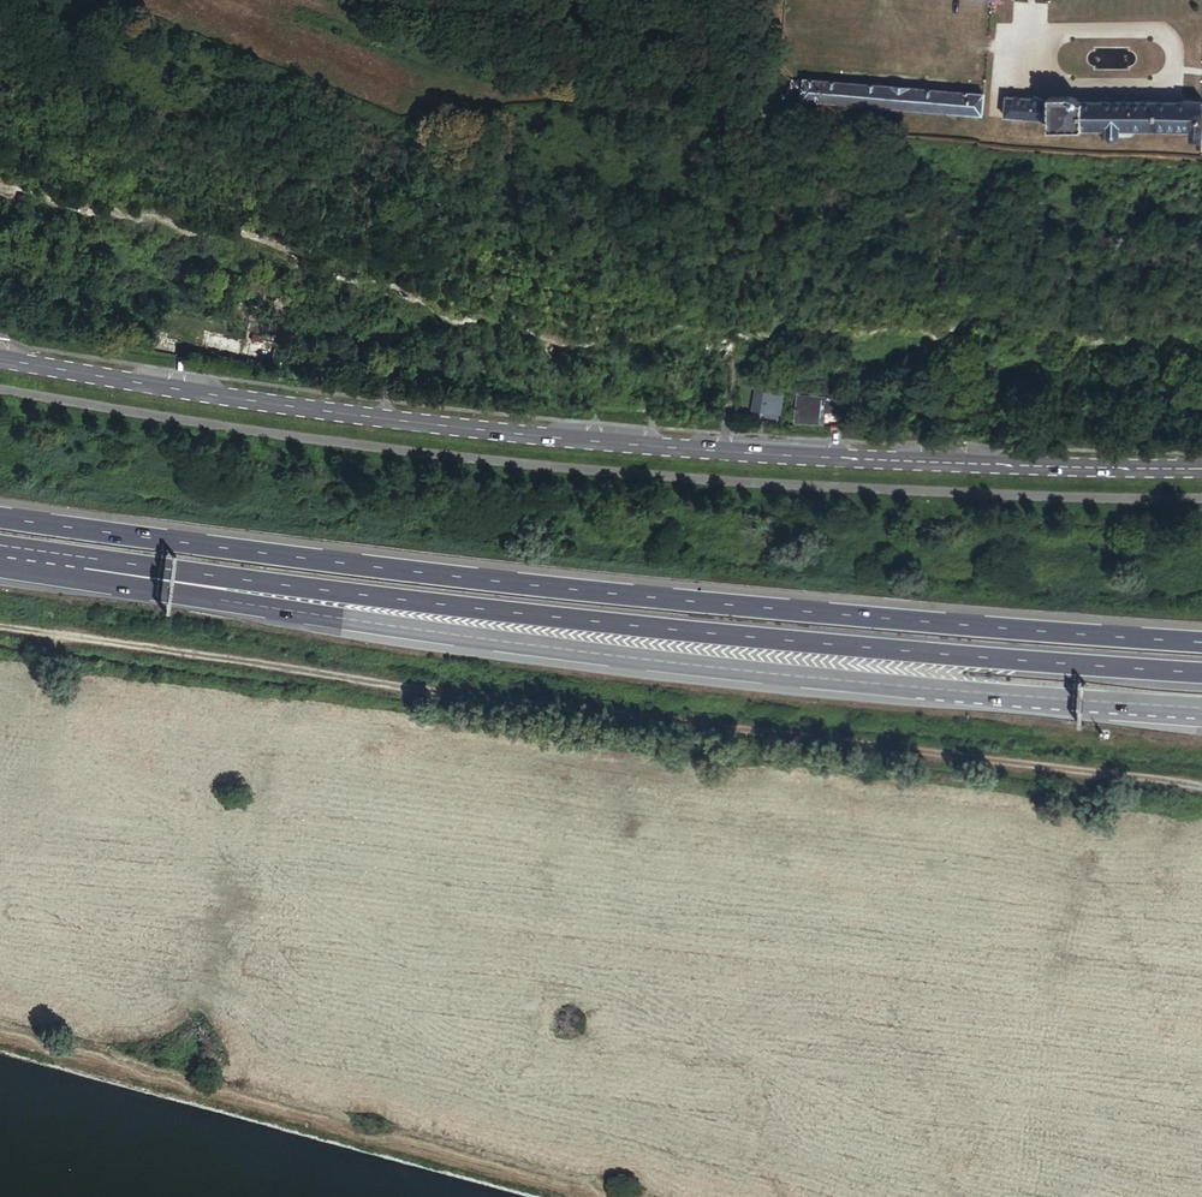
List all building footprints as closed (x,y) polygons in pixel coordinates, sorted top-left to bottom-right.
[(804,63),(803,76),(983,90),(984,71),(910,65),(911,60),(889,58),(888,64),(800,57),(800,62),(804,63)] [(1187,97),(1186,102),(1082,99),(1080,96),(1056,95),(1054,97),(1012,96),(1010,116),(1055,119),(1054,128),(1108,130),(1111,139),(1123,139),(1126,130),(1196,132),(1196,139),(1201,139),(1201,98),(1187,97)] [(155,307),(151,318),(175,327),(179,316),(155,307)] [(175,327),(151,318),(144,336),(168,345),(175,327)] [(97,323),(88,320),(86,328),(102,333),(106,322),(98,320),(97,323)] [(281,357),(284,341),(277,339),(274,356),(281,357)] [(296,361),(281,357),(279,365),(294,369),(296,361)] [(175,375),(179,359),(172,358),(166,374),(175,375)] [(406,383),(405,392),(416,394),(417,384),(406,383)] [(724,386),(716,386),(716,403),(723,403),(724,386)] [(745,402),(747,386),(738,386),(735,402),(745,402)] [(945,387),(934,387),(933,402),(945,403),(945,387)] [(796,400),(767,397),(764,424),(777,425),(776,429),(790,431),(791,427),(792,427),(796,400)] [(671,418),(673,400),(661,399),(660,417),(671,418)] [(878,421),(879,409),(871,408),(870,420),(878,421)] [(839,411),(809,410),(808,435),(837,436),(837,424),(849,424),(849,413),(839,412),(839,411)] [(51,612),(40,611),(40,618),(50,619),(51,612)]
